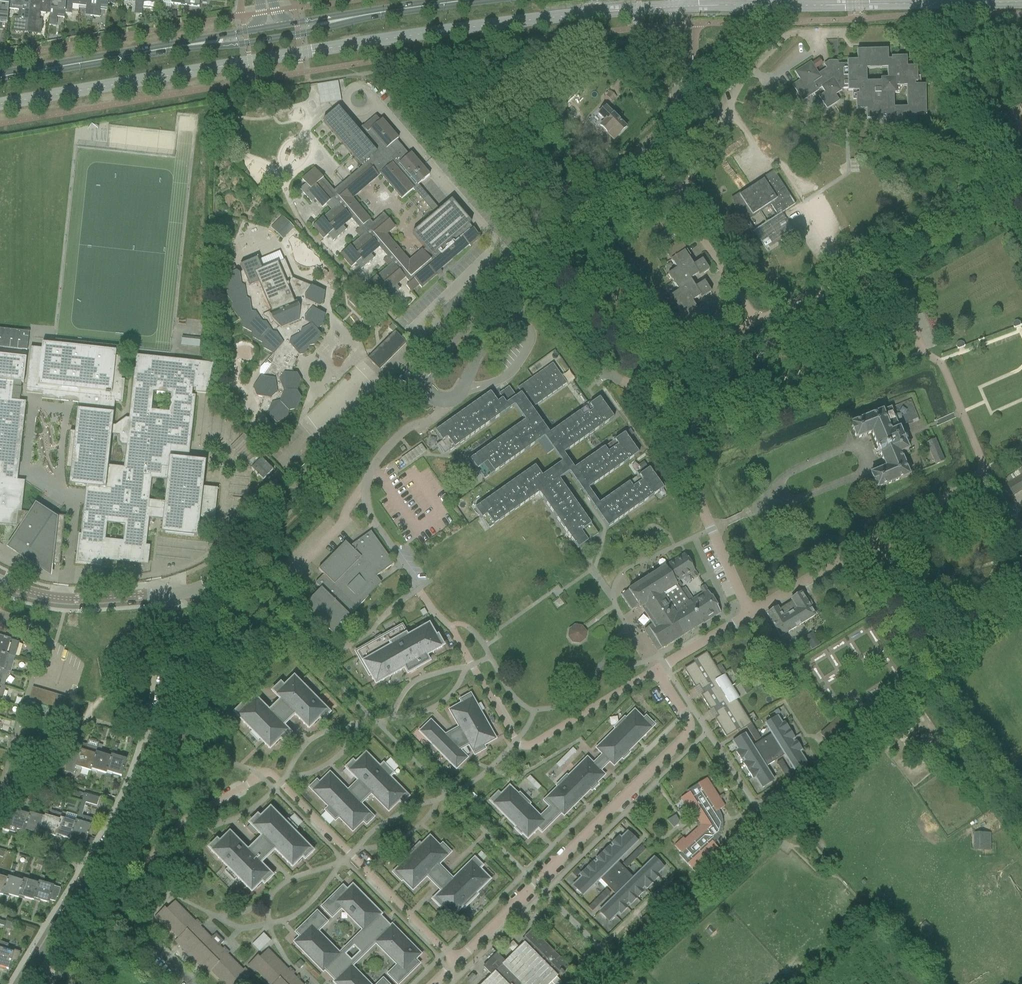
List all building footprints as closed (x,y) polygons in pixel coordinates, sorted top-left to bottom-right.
[(1,21),(7,22),(8,17),(9,9),(10,0),(0,0),(0,28),(1,21)] [(9,9),(19,10),(18,17),(18,18),(15,17),(13,32),(27,33),(29,17),(31,0),(10,0),(9,9)] [(27,33),(41,35),(42,20),(39,20),(40,17),(40,13),(50,14),(52,0),(31,0),(29,17),(27,33)] [(49,26),(50,26),(56,26),(56,24),(57,18),(64,19),(65,13),(66,0),(52,0),(50,14),(50,17),(49,26)] [(65,13),(71,14),(72,5),(79,6),(80,0),(66,0),(65,13)] [(79,6),(86,7),(85,16),(92,16),(94,0),(80,0),(79,6)] [(92,16),(97,17),(99,17),(100,9),(107,9),(108,4),(108,0),(94,0),(92,16)] [(132,1),(133,1),(136,1),(134,14),(141,15),(142,8),(143,0),(126,0),(132,1)] [(142,8),(156,9),(157,5),(157,1),(153,0),(143,0),(142,8)] [(830,64),(830,66),(825,69),(818,73),(811,62),(794,72),(799,80),(792,85),(802,101),(818,91),(818,90),(821,88),(824,93),(818,96),(827,109),(839,101),(835,95),(842,91),(841,90),(843,88),(848,88),(848,91),(858,91),(858,94),(856,94),(856,110),(866,110),(866,120),(882,119),(882,117),(885,117),(885,127),(916,126),(916,116),(926,116),(925,85),(915,85),(915,82),(917,82),(917,67),(907,67),(906,57),(891,57),(891,60),(888,60),(887,50),(857,50),(857,61),(847,61),(847,64),(838,64),(830,64)] [(338,82),(317,85),(320,104),(341,101),(338,82)] [(572,87),(560,99),(569,107),(581,95),(572,87)] [(610,91),(606,95),(612,102),(617,97),(610,91)] [(611,129),(618,135),(626,127),(605,107),(598,115),(604,122),(600,126),(607,133),(611,129)] [(322,121),(361,166),(362,165),(363,166),(334,191),(315,169),(302,180),(306,184),(299,189),(311,203),(316,199),(323,208),(330,202),(335,207),(313,226),(323,239),(328,235),(333,241),(347,230),(343,225),(351,219),(359,228),(355,232),(360,238),(340,255),(351,267),(355,264),(361,270),(374,258),(371,254),(379,247),(387,257),(383,260),(388,266),(366,285),(377,298),(381,294),(387,300),(400,288),(397,284),(405,278),(409,283),(406,286),(411,292),(419,285),(421,288),(436,275),(435,273),(468,245),(470,246),(480,237),(473,229),(472,229),(469,225),(471,223),(451,200),(440,210),(418,185),(429,176),(410,154),(409,155),(396,140),(398,139),(381,120),(380,121),(376,116),(363,128),(364,130),(360,133),(338,108),(322,121)] [(855,138),(854,144),(866,147),(867,142),(855,138)] [(858,160),(850,160),(850,172),(859,172),(858,160)] [(757,184),(752,187),(733,200),(746,219),(770,204),(778,215),(782,212),(795,204),(773,171),(756,182),(757,184)] [(778,215),(753,231),(768,254),(795,236),(781,213),(778,215)] [(285,220),(274,231),(282,239),(293,228),(285,220)] [(671,227),(654,238),(658,245),(675,234),(671,227)] [(680,240),(664,250),(677,269),(668,274),(679,291),(670,297),(680,313),(672,318),(677,326),(675,328),(680,336),(690,329),(689,327),(703,318),(704,320),(713,314),(714,316),(706,303),(697,309),(692,301),(701,296),(702,298),(711,292),(712,294),(704,281),(695,287),(690,279),(699,274),(700,276),(709,270),(710,272),(702,259),(694,265),(688,257),(690,256),(687,250),(677,256),(676,254),(685,248),(680,240)] [(280,249),(257,259),(261,270),(284,260),(280,249)] [(278,425),(289,420),(290,412),(298,410),(302,399),(297,392),(301,382),(297,375),(292,375),(292,370),(293,370),(297,361),(295,357),(298,354),(299,356),(303,355),(309,346),(310,346),(314,345),(321,335),(316,330),(322,326),(324,315),(316,310),(318,306),(319,306),(322,304),(324,292),(292,279),(284,260),(261,270),(257,259),(240,266),(243,273),(240,274),(237,271),(222,277),(221,281),(228,290),(227,291),(226,295),(233,304),(232,304),(232,308),(242,322),(241,323),(242,327),(252,332),(252,333),(253,337),(263,343),(262,344),(263,347),(274,354),(261,368),(260,373),(262,376),(254,387),(257,396),(264,398),(263,401),(262,401),(262,402),(262,403),(259,411),(267,415),(278,425)] [(27,351),(29,333),(0,330),(0,348),(27,351)] [(368,358),(368,359),(379,371),(380,370),(379,369),(406,343),(396,332),(369,359),(368,358)] [(182,337),(181,346),(199,348),(200,339),(182,337)] [(78,402),(75,431),(70,431),(66,469),(71,469),(69,485),(86,486),(81,534),(82,535),(80,553),(77,553),(76,563),(101,565),(102,560),(129,563),(129,559),(148,561),(150,545),(146,545),(149,518),(162,519),(161,532),(197,536),(199,517),(214,519),(217,489),(203,487),(206,461),(189,459),(196,396),(192,395),(193,389),(196,389),(195,393),(211,394),(214,364),(136,355),(129,419),(126,419),(116,426),(113,426),(114,413),(113,413),(114,401),(122,402),(124,380),(121,380),(124,357),(116,356),(116,351),(42,343),(42,348),(31,347),(26,392),(42,394),(42,398),(78,402)] [(0,355),(0,524),(16,526),(16,525),(23,526),(9,548),(39,567),(41,568),(43,569),(52,570),(52,569),(51,569),(51,564),(60,565),(65,516),(56,515),(55,518),(37,505),(32,513),(22,512),(25,481),(17,480),(26,401),(19,401),(21,383),(24,383),(26,358),(0,355)] [(579,361),(574,364),(582,376),(587,373),(579,361)] [(490,393),(435,431),(449,451),(514,405),(525,421),(470,459),(484,479),(544,437),(562,462),(542,476),(535,466),(475,509),(489,529),(539,493),(578,549),(598,534),(559,479),(569,472),(608,528),(663,489),(649,469),(599,504),(588,489),(639,454),(624,433),(574,469),(563,453),(613,418),(599,398),(549,434),(531,408),(567,384),(552,364),(517,388),(521,393),(516,397),(509,387),(499,394),(502,399),(497,403),(490,393)] [(887,410),(850,425),(856,440),(872,433),(886,468),(870,474),(876,490),(909,476),(900,454),(902,453),(902,456),(909,453),(891,408),(887,410)] [(935,440),(927,443),(936,465),(944,462),(935,440)] [(403,456),(407,464),(429,453),(425,445),(403,456)] [(251,469),(256,473),(263,480),(273,470),(262,459),(266,455),(259,448),(257,446),(254,448),(256,450),(253,453),(260,460),(251,469)] [(1004,479),(1014,495),(1021,490),(1021,462),(1021,461),(1020,462),(1017,457),(1012,460),(1015,465),(1011,468),(1014,473),(1004,479)] [(643,462),(638,465),(642,471),(647,467),(643,462)] [(373,579),(376,576),(394,564),(371,531),(350,547),(345,542),(318,569),(324,575),(315,583),(321,589),(304,606),(334,636),(352,618),(349,616),(368,596),(366,593),(378,585),(373,579)] [(630,590),(621,595),(624,599),(631,610),(637,607),(639,605),(645,614),(648,618),(652,625),(650,627),(648,628),(662,649),(721,612),(704,586),(700,588),(703,593),(692,600),(688,602),(681,590),(679,588),(677,584),(676,583),(691,574),(694,579),(698,576),(685,555),(630,590)] [(274,588),(278,584),(274,580),(270,584),(274,588)] [(685,588),(681,590),(688,602),(692,600),(685,588)] [(778,608),(768,615),(781,637),(816,616),(802,594),(791,600),(793,602),(779,611),(778,608)] [(588,631),(582,624),(574,624),(569,627),(568,634),(571,640),(577,643),(583,641),(586,637),(588,631)] [(376,640),(355,652),(358,657),(359,656),(369,674),(368,675),(369,676),(370,675),(375,685),(404,669),(407,675),(410,673),(409,673),(417,669),(416,667),(420,665),(421,667),(429,662),(426,656),(443,646),(437,636),(436,637),(429,625),(408,636),(402,626),(381,638),(380,636),(375,639),(376,640)] [(15,657),(19,642),(10,639),(12,632),(0,628),(0,653),(15,657)] [(814,635),(806,640),(812,650),(820,645),(814,635)] [(326,644),(331,649),(335,645),(330,640),(326,644)] [(10,672),(15,657),(0,653),(0,669),(10,672)] [(694,663),(684,670),(695,688),(698,686),(704,694),(701,696),(710,710),(713,709),(718,717),(715,719),(726,737),(739,729),(740,731),(746,727),(751,724),(736,700),(733,696),(736,694),(732,687),(734,685),(732,686),(727,679),(724,681),(721,677),(706,653),(695,660),(696,662),(694,663)] [(752,661),(747,664),(759,682),(764,679),(752,661)] [(4,686),(7,677),(7,675),(8,671),(0,669),(0,685),(4,686)] [(242,705),(234,713),(252,732),(260,739),(260,740),(270,750),(280,739),(282,742),(291,734),(283,726),(285,724),(290,719),(295,715),(308,729),(319,719),(321,722),(330,713),(311,695),(303,687),(294,677),(284,687),(280,684),(272,692),(280,700),(269,712),(255,697),(245,707),(242,705)] [(29,700),(35,702),(38,689),(32,687),(29,700)] [(35,702),(40,703),(44,691),(38,689),(35,702)] [(40,703),(46,705),(50,693),(44,691),(40,703)] [(46,705),(52,707),(56,694),(50,693),(46,705)] [(52,707),(58,708),(62,696),(56,694),(52,707)] [(430,721),(419,732),(456,769),(467,758),(459,750),(469,745),(474,755),(485,749),(483,746),(495,739),(489,727),(487,728),(481,718),(483,717),(470,694),(460,700),(462,703),(449,710),(459,728),(457,728),(458,729),(455,730),(456,732),(453,735),(451,733),(447,735),(447,734),(445,736),(430,721)] [(58,708),(64,710),(67,698),(62,696),(58,708)] [(67,698),(64,710),(70,712),(73,700),(67,698)] [(578,799),(577,797),(579,795),(581,796),(590,787),(591,789),(597,783),(596,781),(604,773),(599,769),(609,759),(613,764),(621,756),(622,757),(628,751),(627,750),(636,741),(635,739),(637,737),(639,738),(654,723),(645,715),(643,717),(634,709),(625,717),(624,716),(614,726),(615,727),(596,747),(602,753),(593,762),(586,756),(567,775),(566,774),(556,784),(557,785),(543,799),(549,805),(540,815),(528,803),(529,802),(519,792),(518,793),(509,784),(500,793),(497,791),(489,799),(504,814),(505,813),(508,815),(507,817),(516,825),(514,827),(520,833),(522,831),(527,837),(537,827),(541,831),(560,811),(563,814),(578,799)] [(745,734),(731,743),(737,750),(735,751),(739,759),(741,761),(743,760),(744,762),(742,763),(753,780),(755,779),(761,790),(775,782),(766,767),(784,756),(794,772),(807,764),(801,753),(803,752),(796,741),(794,743),(793,741),(795,740),(785,722),(782,724),(778,716),(764,725),(771,735),(752,746),(745,734)] [(820,734),(830,744),(848,729),(838,718),(820,734)] [(751,724),(746,727),(755,741),(760,739),(751,724)] [(88,739),(86,745),(82,744),(79,754),(70,752),(65,770),(74,773),(76,767),(81,768),(80,771),(81,769),(89,771),(90,772),(98,744),(98,742),(88,739)] [(98,744),(90,772),(91,769),(96,771),(95,773),(96,773),(97,771),(104,773),(104,774),(105,774),(111,755),(100,752),(102,746),(98,744)] [(111,755),(105,774),(106,774),(106,772),(112,773),(111,776),(112,773),(119,776),(121,777),(126,760),(125,760),(115,757),(117,750),(113,749),(111,755)] [(316,781),(309,788),(329,808),(325,811),(335,820),(338,817),(352,832),(363,821),(366,825),(373,818),(360,804),(371,794),(388,812),(399,801),(401,804),(409,797),(389,777),(392,774),(383,764),(380,767),(366,753),(355,763),(353,761),(345,768),(358,781),(352,787),(353,789),(350,792),(348,791),(347,791),(330,773),(319,783),(316,781)] [(781,760),(776,763),(785,777),(790,774),(781,760)] [(723,821),(721,821),(720,819),(720,817),(719,815),(718,813),(717,811),(725,806),(724,806),(723,807),(721,802),(721,801),(718,796),(717,797),(715,792),(713,787),(711,788),(709,783),(710,783),(707,778),(699,784),(699,783),(688,790),(689,793),(681,798),(681,799),(683,798),(685,803),(684,803),(687,808),(689,807),(699,823),(699,827),(685,840),(683,838),(679,842),(680,842),(676,847),(675,845),(674,846),(681,853),(679,855),(688,865),(688,864),(695,872),(698,868),(698,867),(701,863),(702,864),(706,861),(706,860),(709,856),(710,857),(714,854),(714,853),(717,848),(719,850),(719,849),(714,844),(713,842),(714,841),(716,839),(717,837),(718,836),(719,834),(721,835),(722,832),(722,830),(723,828),(723,826),(723,823),(723,821)] [(84,794),(75,823),(70,840),(71,840),(71,838),(77,839),(76,841),(77,839),(84,842),(86,843),(88,837),(93,819),(82,816),(86,804),(97,807),(99,799),(84,794)] [(5,815),(0,830),(8,832),(9,832),(9,831),(15,832),(16,830),(23,832),(24,832),(29,816),(19,813),(19,812),(20,806),(16,804),(12,817),(5,815)] [(38,834),(39,835),(44,818),(34,815),(36,808),(31,807),(29,816),(24,832),(25,832),(26,830),(31,832),(30,834),(31,832),(38,834)] [(217,840),(208,849),(228,868),(225,871),(234,881),(237,878),(251,892),(261,882),(264,885),(272,877),(271,875),(275,872),(268,865),(265,869),(260,864),(265,859),(269,855),(274,850),(292,868),(302,858),(305,860),(313,852),(294,832),(297,829),(287,820),(284,823),(270,808),(260,818),(257,816),(249,824),(262,837),(247,851),(229,833),(219,843),(217,840)] [(54,837),(55,837),(62,814),(47,810),(44,818),(39,835),(40,835),(41,833),(46,834),(45,836),(46,836),(46,834),(54,836),(54,837)] [(69,839),(70,840),(75,823),(65,820),(65,819),(66,813),(62,812),(62,814),(55,837),(56,835),(61,837),(60,839),(61,839),(62,837),(69,839)] [(667,820),(674,828),(679,824),(679,821),(676,815),(667,820)] [(610,921),(620,912),(622,914),(628,907),(627,906),(630,903),(631,904),(644,892),(643,891),(646,888),(647,889),(660,876),(658,874),(664,867),(655,858),(635,878),(618,861),(638,841),(628,832),(622,838),(620,836),(582,874),(584,876),(574,885),(584,895),(601,878),(617,895),(601,911),(610,921)] [(985,834),(980,834),(980,850),(985,850),(985,844),(990,844),(990,837),(985,836),(985,834)] [(407,859),(393,873),(401,881),(402,880),(412,890),(426,876),(441,891),(432,900),(440,908),(443,906),(453,916),(462,907),(463,908),(477,895),(476,894),(490,880),(479,869),(482,866),(474,858),(453,880),(450,877),(449,878),(441,870),(442,869),(438,865),(450,853),(442,844),(440,847),(430,837),(421,845),(419,844),(406,858),(407,859)] [(632,863),(628,859),(624,863),(628,868),(632,863)] [(576,868),(572,872),(576,876),(580,872),(576,868)] [(16,898),(18,898),(23,882),(12,879),(13,878),(12,878),(14,872),(10,871),(7,879),(2,896),(3,896),(4,894),(9,895),(8,897),(9,897),(9,895),(16,897),(16,898)] [(32,900),(33,901),(38,884),(28,881),(28,880),(29,874),(25,873),(23,882),(18,898),(19,896),(24,898),(23,900),(24,900),(25,898),(32,900)] [(38,884),(33,901),(34,901),(34,899),(39,900),(39,902),(40,900),(47,903),(49,903),(50,900),(55,901),(56,901),(57,897),(58,897),(61,889),(54,887),(54,886),(53,887),(43,884),(43,883),(45,877),(41,876),(38,884)] [(327,922),(317,912),(295,933),(300,937),(294,943),(323,972),(324,970),(335,981),(333,983),(335,983),(369,983),(352,966),(375,943),(397,965),(388,975),(397,983),(399,983),(419,964),(415,960),(420,954),(392,925),(390,927),(379,916),(381,914),(352,885),(347,891),(343,886),(321,907),(332,918),(341,908),(363,930),(339,954),(317,932),(327,922)] [(607,897),(612,893),(607,888),(603,893),(607,897)] [(191,958),(193,956),(200,964),(199,966),(207,974),(211,971),(224,983),(238,983),(239,983),(240,983),(242,983),(251,975),(245,968),(243,970),(227,954),(229,953),(224,947),(222,950),(219,947),(221,945),(221,944),(224,941),(216,933),(211,938),(204,930),(205,929),(204,928),(202,930),(200,927),(202,925),(197,920),(195,921),(175,901),(167,909),(165,907),(154,917),(161,924),(163,922),(178,938),(175,941),(183,950),(185,948),(192,956),(191,958)] [(647,917),(641,922),(645,926),(651,921),(647,917)] [(932,927),(923,919),(917,926),(926,934),(932,927)] [(5,927),(4,929),(12,931),(14,924),(6,922),(5,927)] [(561,982),(556,977),(557,977),(556,976),(559,973),(562,976),(564,974),(563,973),(570,967),(569,966),(568,968),(532,930),(533,929),(533,928),(524,937),(528,940),(525,943),(524,943),(523,944),(505,961),(498,954),(484,968),(491,975),(482,983),(559,983),(561,982)] [(266,933),(254,944),(261,952),(273,941),(266,933)] [(7,968),(7,969),(8,970),(11,961),(17,963),(18,957),(19,958),(20,955),(20,954),(20,952),(14,950),(8,947),(8,945),(0,942),(0,966),(7,968)] [(297,978),(298,977),(297,976),(295,978),(293,975),(295,973),(290,968),(288,970),(268,949),(260,957),(258,955),(248,965),(254,972),(256,971),(269,983),(302,983),(297,978)] [(300,960),(295,966),(299,970),(304,964),(300,960)] [(785,978),(790,983),(791,983),(798,978),(793,971),(785,978)]
